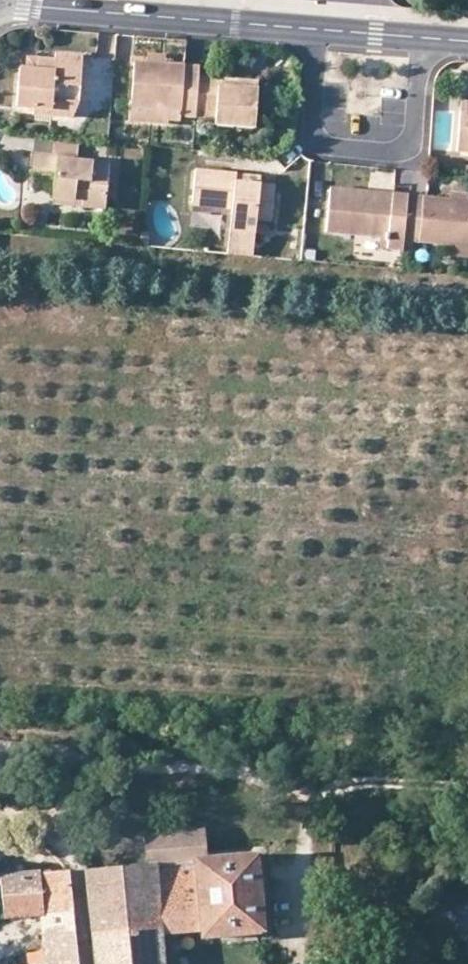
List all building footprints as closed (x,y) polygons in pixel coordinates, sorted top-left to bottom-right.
[(148,54),(147,63),(166,66),(167,56),(148,54)] [(53,100),(80,103),(85,58),(56,55),(56,61),(39,59),(38,70),(26,68),(21,68),(17,108),(35,109),(52,110),(53,100)] [(28,59),(26,68),(38,70),(39,59),(28,59)] [(181,110),(181,117),(196,118),(199,77),(200,68),(166,66),(147,63),(135,63),(132,105),(181,110)] [(237,89),(237,80),(199,77),(196,118),(215,119),(214,125),(255,129),(259,89),(237,89)] [(259,82),(237,80),(237,89),(259,89),(259,82)] [(73,121),(80,103),(53,100),(52,110),(35,109),(34,117),(73,121)] [(181,121),(181,117),(181,110),(132,105),(131,120),(169,124),(170,121),(181,121)] [(461,112),(457,153),(467,153),(467,113),(461,112)] [(53,155),(59,156),(59,159),(77,161),(79,139),(55,136),(53,155)] [(84,202),(84,208),(106,211),(109,182),(110,165),(77,161),(59,159),(59,156),(33,153),(31,172),(58,174),(54,199),(84,202)] [(118,166),(110,165),(109,182),(116,182),(118,166)] [(236,183),(237,175),(197,171),(193,206),(232,210),(231,216),(230,231),(255,234),(257,221),(271,222),(275,187),(261,185),(236,183)] [(261,178),(237,175),(236,183),(261,185),(261,178)] [(388,239),(387,249),(402,251),(403,241),(407,196),(332,188),(327,233),(356,236),(388,239)] [(449,200),(467,202),(467,194),(450,192),(449,200)] [(467,247),(467,202),(449,200),(407,196),(403,241),(446,245),(467,247)] [(54,205),(84,208),(84,202),(54,199),(54,205)] [(232,210),(193,206),(192,212),(231,216),(232,210)] [(255,234),(230,231),(227,254),(253,257),(255,234)] [(150,247),(151,232),(143,232),(141,246),(150,247)] [(355,246),(387,249),(388,239),(356,236),(355,246)] [(446,245),(445,257),(467,259),(467,247),(446,245)] [(89,871),(97,963),(164,963),(161,934),(200,930),(201,938),(264,932),(257,856),(205,860),(202,830),(147,835),(149,865),(89,871)] [(0,843),(0,844),(0,860),(1,861),(9,852),(0,843)] [(2,878),(6,920),(42,916),(47,963),(79,963),(70,872),(2,878)]
